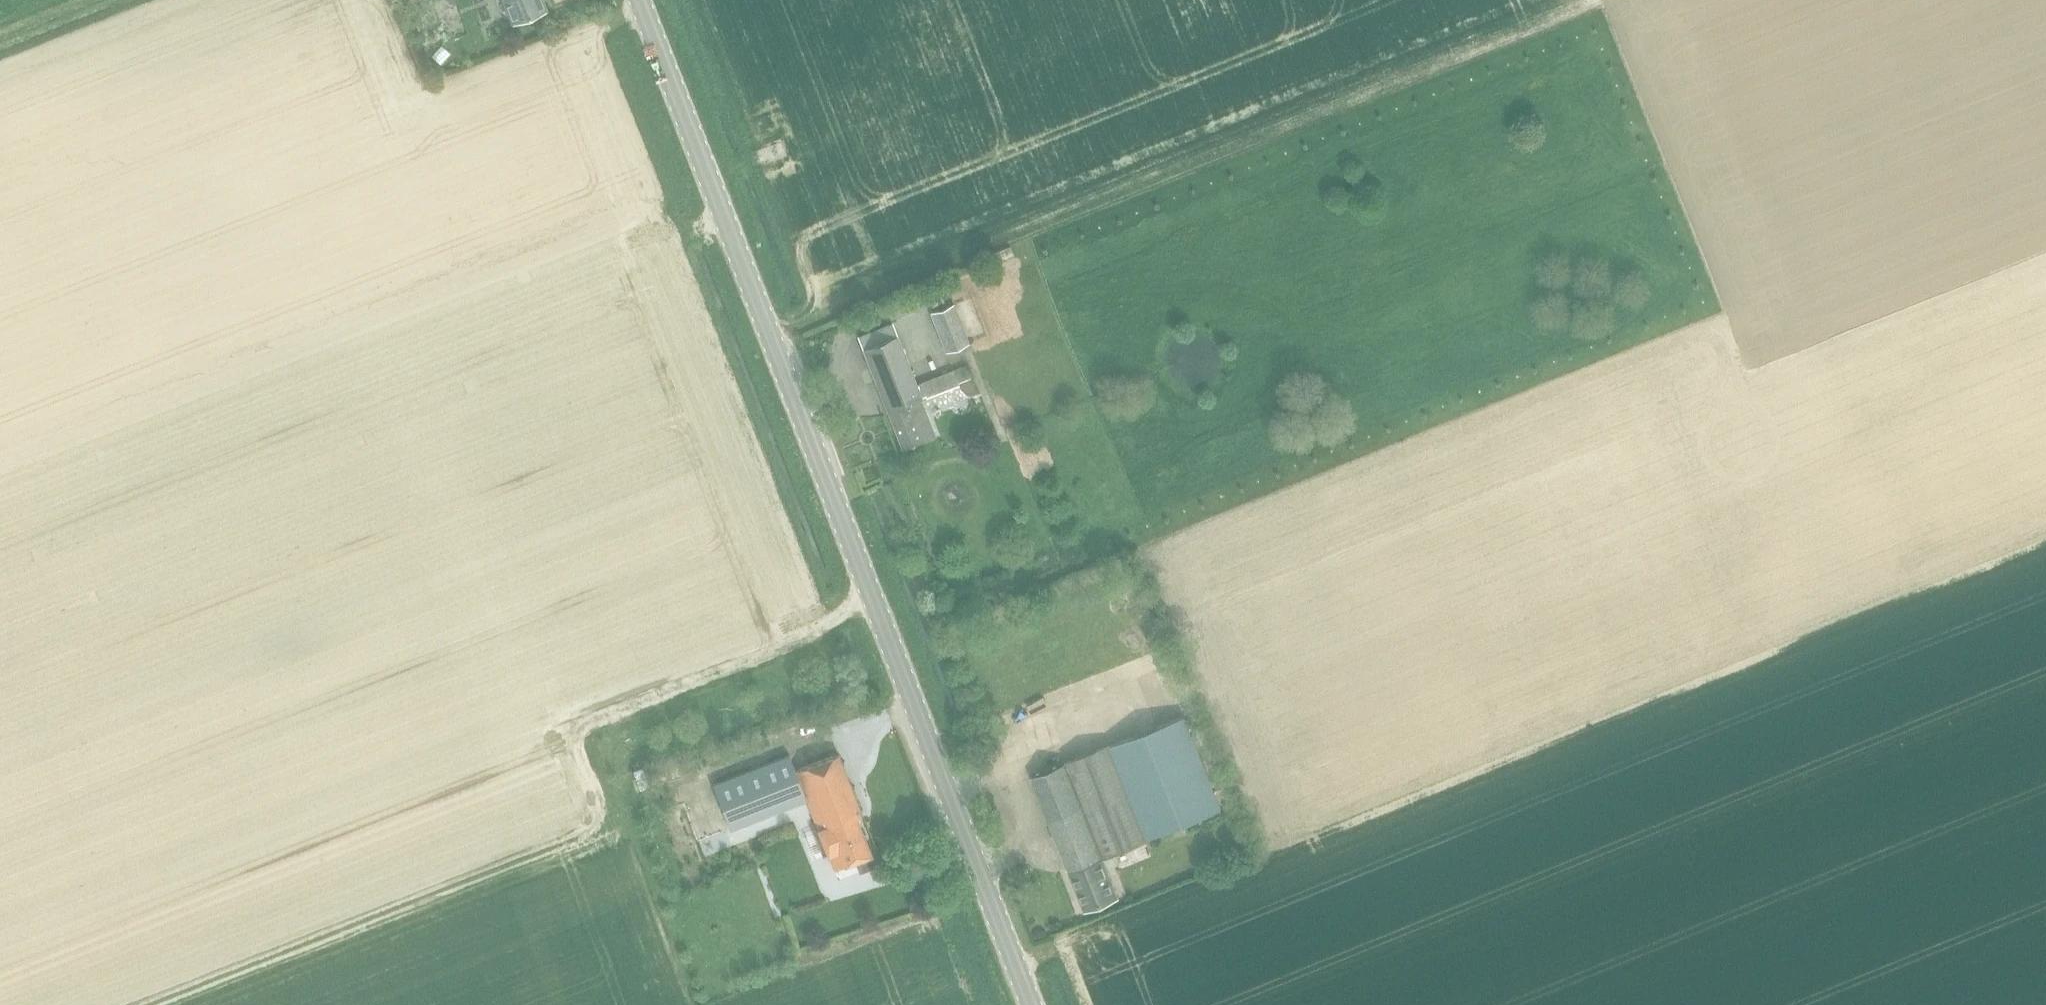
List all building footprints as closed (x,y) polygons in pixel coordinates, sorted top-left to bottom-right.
[(511,22),(546,8),(543,0),(502,0),(511,22)] [(931,314),(947,351),(969,342),(953,304),(931,314)] [(894,322),(859,336),(905,447),(935,435),(920,398),(924,396),(894,322)] [(966,365),(955,369),(960,383),(971,378),(966,365)] [(960,383),(955,369),(921,382),(927,398),(960,384),(960,383)] [(1221,808),(1185,716),(1033,775),(1069,867),(1103,855),(1221,808)] [(797,767),(792,753),(715,783),(732,827),(808,798),(835,867),(855,859),(860,871),(877,865),(857,813),(861,811),(838,751),(797,767)] [(1118,894),(1103,855),(1069,867),(1084,907),(1118,894)]
